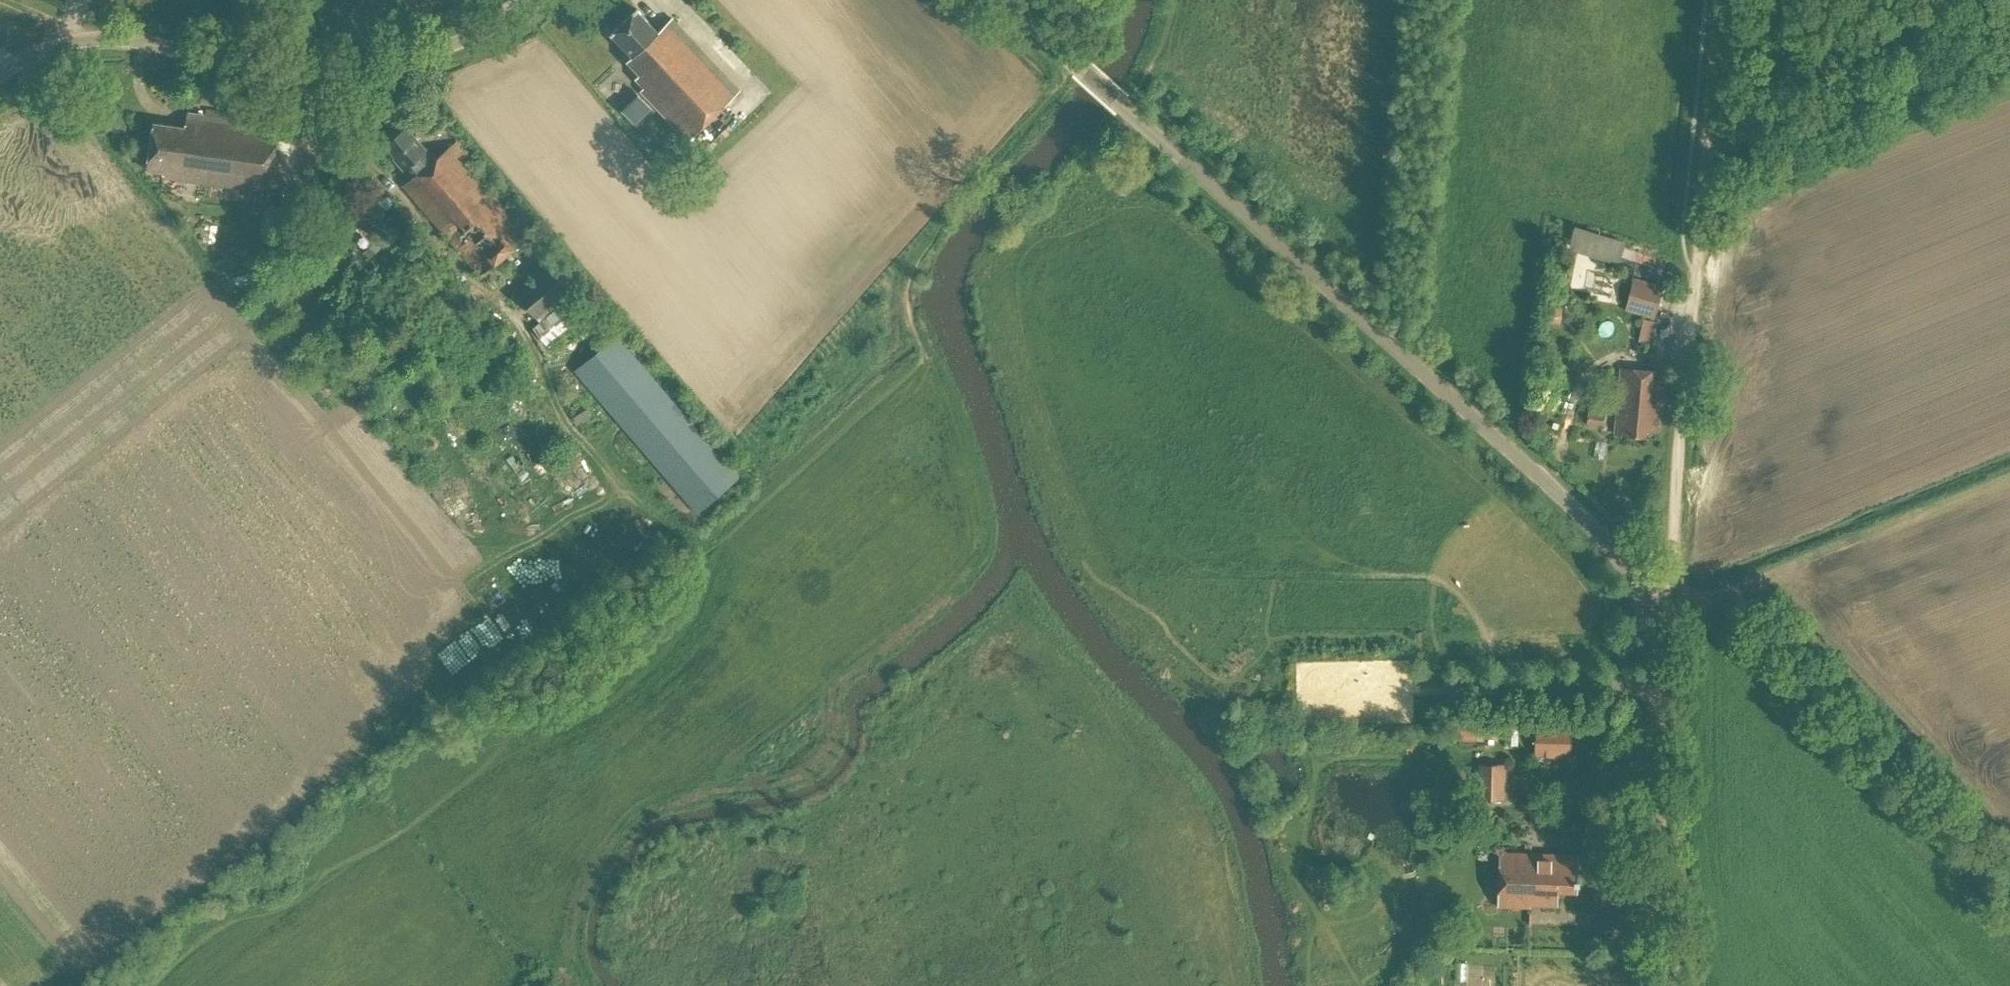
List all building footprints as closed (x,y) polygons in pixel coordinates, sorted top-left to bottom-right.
[(686,142),(737,93),(668,21),(655,33),(634,11),(610,33),(632,57),(627,62),(640,76),(635,80),(643,88),(639,92),(686,142)] [(630,107),(641,96),(631,86),(620,97),(630,107)] [(268,192),(278,125),(185,112),(183,127),(152,123),(146,168),(161,170),(160,178),(197,184),(197,182),(268,192)] [(479,277),(528,235),(450,145),(433,160),(405,127),(383,146),(395,159),(392,162),(409,180),(401,187),(479,277)] [(537,317),(574,287),(554,264),(518,294),(537,317)] [(1611,296),(1615,273),(1596,270),(1592,292),(1611,296)] [(1635,279),(1626,312),(1656,320),(1664,286),(1635,279)] [(547,344),(587,311),(573,294),(533,327),(547,344)] [(1649,344),(1655,322),(1645,320),(1639,342),(1649,344)] [(617,335),(575,371),(697,513),(739,477),(617,335)] [(1620,367),(1614,432),(1644,435),(1645,429),(1658,430),(1664,371),(1620,367)] [(574,415),(585,431),(602,421),(592,404),(574,415)] [(1604,410),(1589,409),(1588,422),(1603,423),(1604,410)] [(1571,748),(1571,728),(1535,727),(1534,755),(1547,756),(1547,748),(1571,748)] [(1504,799),(1505,763),(1479,763),(1478,799),(1504,799)] [(1498,851),(1496,906),(1530,907),(1530,904),(1557,905),(1558,889),(1577,890),(1578,854),(1498,851)]
